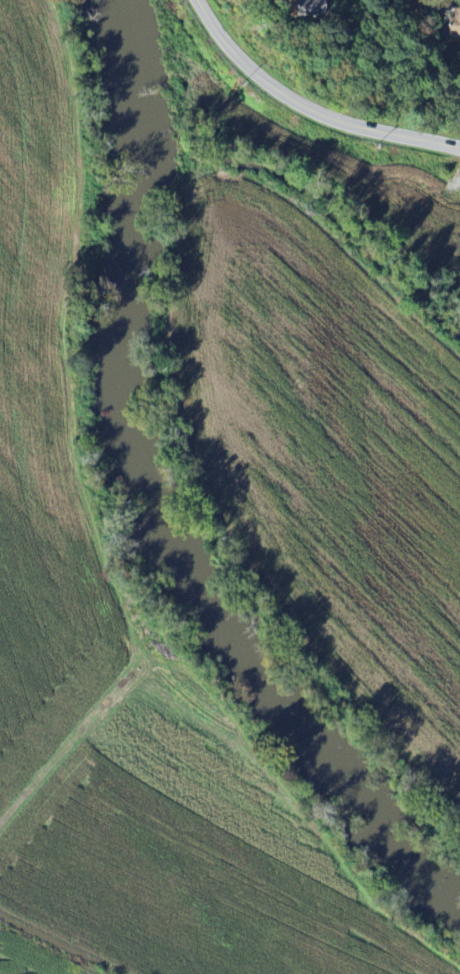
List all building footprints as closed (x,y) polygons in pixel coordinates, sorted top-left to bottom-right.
[(285,20),(317,21),(318,0),(286,0),(285,20)]
